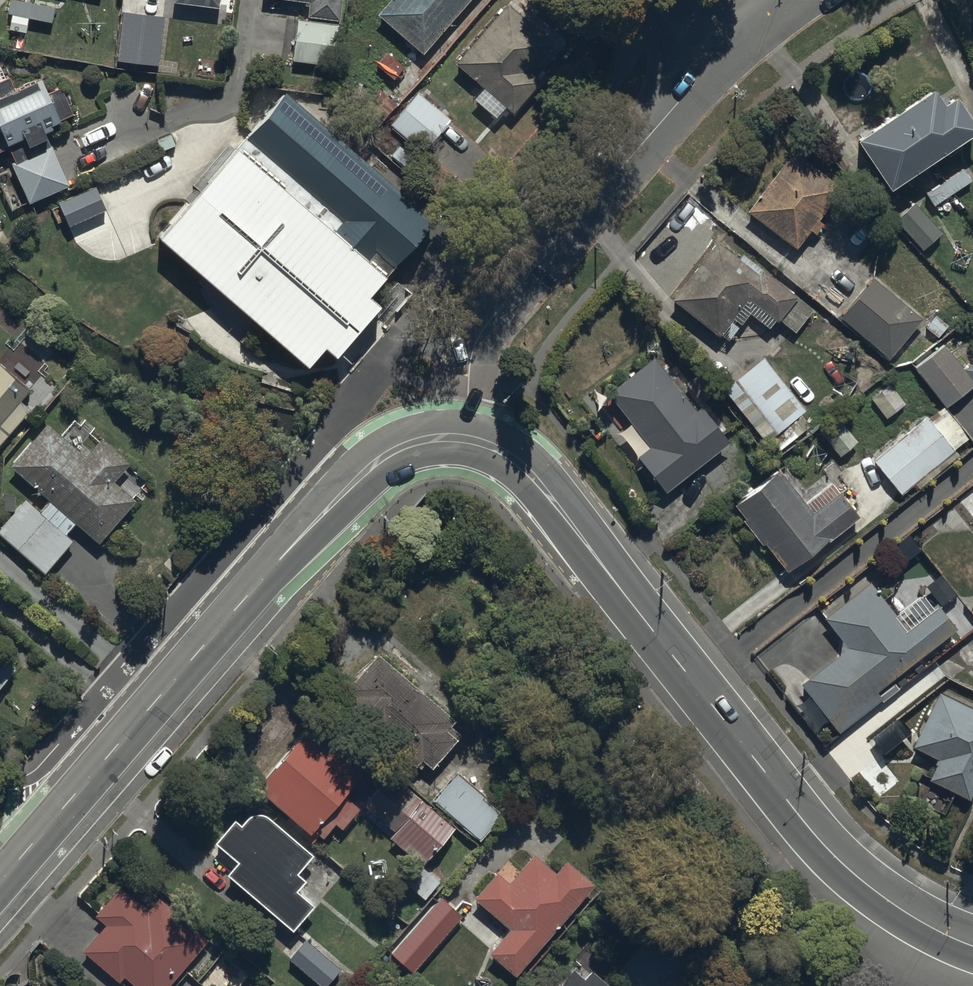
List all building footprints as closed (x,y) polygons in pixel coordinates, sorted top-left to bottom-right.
[(178,6),(219,10),(220,0),(178,0),(178,6)] [(290,65),(330,71),(337,24),(340,0),(265,0),(310,6),(308,20),(297,19),(290,65)] [(376,19),(423,60),(474,0),(392,0),(376,19)] [(506,6),(453,65),(512,119),(542,86),(529,75),(553,49),(506,6)] [(163,18),(124,14),(119,65),(158,69),(163,18)] [(29,207),(69,192),(49,138),(55,136),(53,131),(60,129),(44,84),(16,94),(7,70),(0,73),(0,158),(9,155),(29,207)] [(852,141),(886,191),(972,131),(972,129),(951,97),(940,106),(931,92),(852,141)] [(433,227),(285,95),(157,236),(308,369),(324,350),(336,360),(380,309),(369,300),(393,273),(433,227)] [(417,98),(390,127),(420,154),(447,124),(417,98)] [(842,194),(793,156),(747,215),(796,253),(809,235),(815,240),(824,229),(818,224),(842,194)] [(961,173),(926,196),(933,207),(968,184),(961,173)] [(59,205),(69,229),(70,232),(106,216),(96,190),(59,205)] [(942,234),(913,207),(895,225),(924,253),(942,234)] [(715,340),(731,321),(739,328),(749,317),(768,332),(774,325),(776,327),(781,322),(796,334),(813,314),(742,259),(738,264),(717,247),(671,304),(715,340)] [(921,323),(871,281),(838,319),(888,362),(921,323)] [(960,299),(926,327),(936,340),(946,331),(949,335),(972,316),(972,315),(960,299)] [(914,370),(946,410),(972,390),(972,389),(940,346),(913,369),(914,370)] [(724,394),(757,435),(768,427),(777,439),(787,431),(795,440),(807,430),(798,419),(805,414),(763,363),(724,394)] [(655,364),(608,397),(647,453),(635,461),(659,496),(727,449),(701,410),(695,414),(683,397),(688,393),(678,378),(669,384),(655,364)] [(964,372),(972,384),(972,366),(964,372)] [(17,449),(8,440),(31,415),(21,405),(29,397),(0,370),(0,467),(17,449)] [(899,498),(970,443),(942,407),(871,461),(899,498)] [(855,444),(837,424),(821,437),(839,458),(855,444)] [(134,504),(115,486),(128,470),(98,445),(85,461),(45,428),(8,471),(47,504),(40,512),(26,500),(0,531),(0,537),(46,576),(74,543),(69,539),(77,529),(99,547),(134,504)] [(830,486),(805,507),(777,474),(734,509),(792,579),(861,522),(830,486)] [(959,497),(972,515),(972,487),(959,497)] [(803,691),(839,735),(881,701),(878,697),(957,633),(939,610),(933,615),(921,600),(893,622),(865,587),(824,620),(850,653),(803,691)] [(18,669),(0,654),(0,690),(18,669)] [(346,694),(350,697),(362,707),(346,726),(374,750),(384,738),(419,768),(422,765),(430,772),(459,738),(450,730),(454,726),(376,659),(346,694)] [(938,697),(912,751),(938,764),(928,784),(969,804),(972,795),(972,714),(938,697)] [(885,706),(853,731),(878,761),(909,736),(885,706)] [(284,825),(311,847),(319,839),(323,843),(334,830),(340,834),(357,812),(343,800),(361,780),(309,733),(258,789),(254,795),(287,822),(284,825)] [(391,776),(362,808),(392,835),(387,840),(422,870),(455,834),(391,776)] [(483,799),(454,776),(431,805),(480,845),(502,819),(482,801),(483,799)] [(233,817),(215,837),(239,857),(228,870),(291,924),(311,901),(296,888),(305,878),(294,868),(309,850),(265,813),(264,812),(263,811),(262,811),(261,811),(260,811),(259,810),(258,810),(257,810),(256,810),(255,810),(254,810),(253,811),(252,811),(251,811),(250,812),(249,812),(248,812),(247,813),(246,814),(245,815),(244,816),(243,817),(242,818),(242,819),(241,820),(241,821),(241,822),(240,823),(240,824),(233,817)] [(488,958),(513,978),(593,890),(566,866),(554,878),(534,859),(509,886),(498,876),(474,902),(509,934),(488,958)] [(82,953),(117,984),(122,978),(131,985),(170,985),(207,944),(165,907),(153,907),(147,915),(144,912),(156,897),(142,885),(128,901),(118,892),(95,920),(103,927),(82,953)] [(441,900),(392,957),(415,977),(464,920),(441,900)] [(287,963),(316,985),(330,985),(340,973),(304,943),(287,963)] [(589,976),(583,983),(571,973),(560,985),(602,985),(589,976)]
